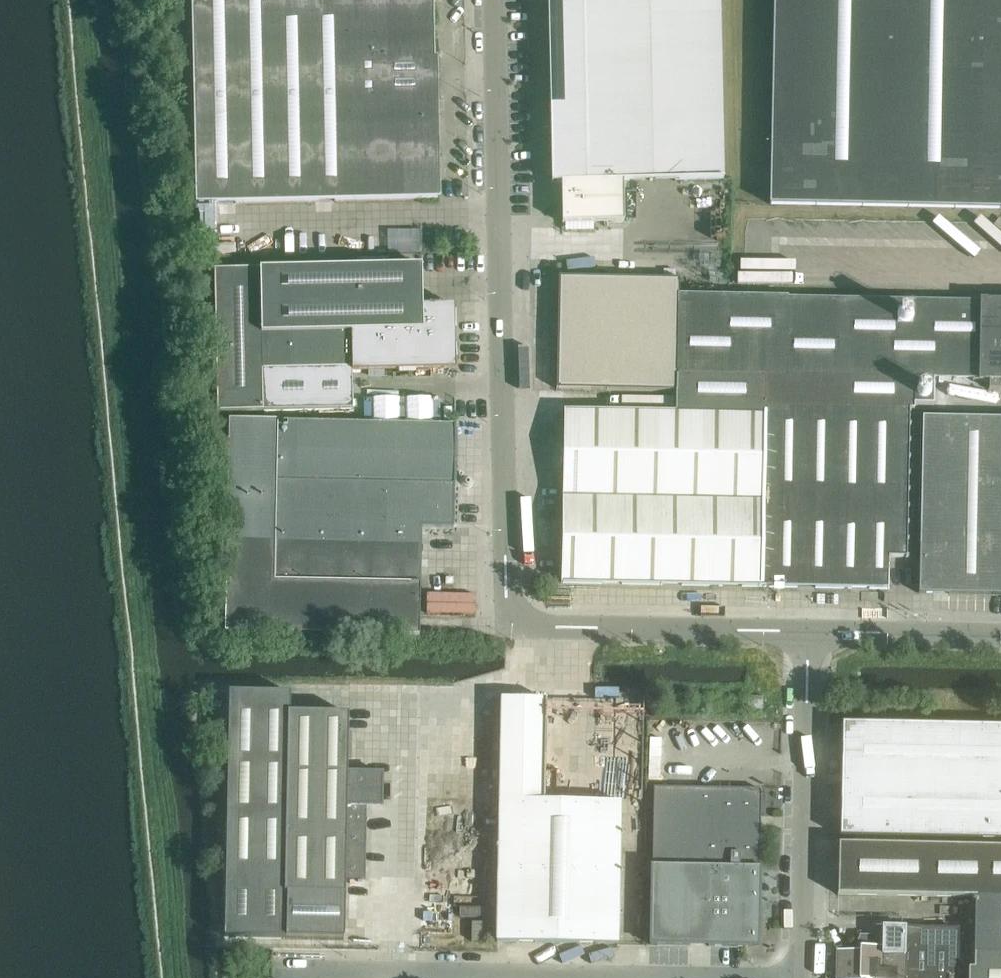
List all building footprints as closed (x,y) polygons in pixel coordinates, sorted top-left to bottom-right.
[(196,205),(437,200),(435,99),(438,99),(437,59),(435,59),(434,16),(433,0),(191,0),(196,205)] [(720,0),(548,0),(552,183),(562,183),(562,224),(625,223),(624,182),(723,180),(720,0)] [(770,205),(1000,209),(1000,0),(774,0),(770,205)] [(390,229),(390,250),(421,250),(421,229),(390,229)] [(426,266),(214,270),(217,412),(352,410),(352,373),(456,370),(454,302),(427,303),(426,266)] [(676,413),(564,411),(561,583),(887,589),(888,556),(906,556),(909,410),(931,410),(931,393),(931,379),(972,380),(972,381),(989,382),(988,390),(1000,391),(1000,301),(974,301),(974,302),(788,299),(788,297),(770,297),(770,298),(764,298),(764,297),(746,296),(746,298),(740,298),(740,296),(722,296),(722,297),(716,297),(716,296),(698,295),(698,297),(692,297),(692,295),(679,295),(679,279),(559,277),(556,390),(591,390),(605,390),(676,392),(676,404),(676,413)] [(923,418),(919,593),(1000,595),(1000,419),(923,418)] [(225,634),(419,637),(419,634),(403,634),(403,616),(419,616),(421,532),(421,527),(453,528),(455,425),(277,422),(277,421),(228,421),(225,634)] [(476,612),(476,594),(429,595),(429,613),(476,612)] [(348,714),(290,713),(290,693),(229,692),(225,937),(285,938),(286,893),(345,895),(345,879),(365,879),(366,806),(381,806),(382,774),(347,774),(348,714)] [(748,697),(748,709),(763,709),(763,697),(748,697)] [(501,699),(499,800),(497,942),(618,944),(621,802),(545,801),(547,699),(501,699)] [(840,836),(1000,839),(1000,727),(843,724),(840,836)] [(652,866),(650,945),(758,947),(760,868),(759,868),(760,828),(757,828),(757,817),(760,817),(761,790),(654,788),(652,866)] [(975,897),(974,969),(968,969),(968,977),(1000,977),(1000,847),(839,844),(838,895),(975,897)] [(472,942),(483,942),(483,923),(472,923),(472,942)] [(959,928),(906,927),(877,936),(877,948),(860,947),(860,951),(838,951),(837,977),(958,977),(959,928)]
